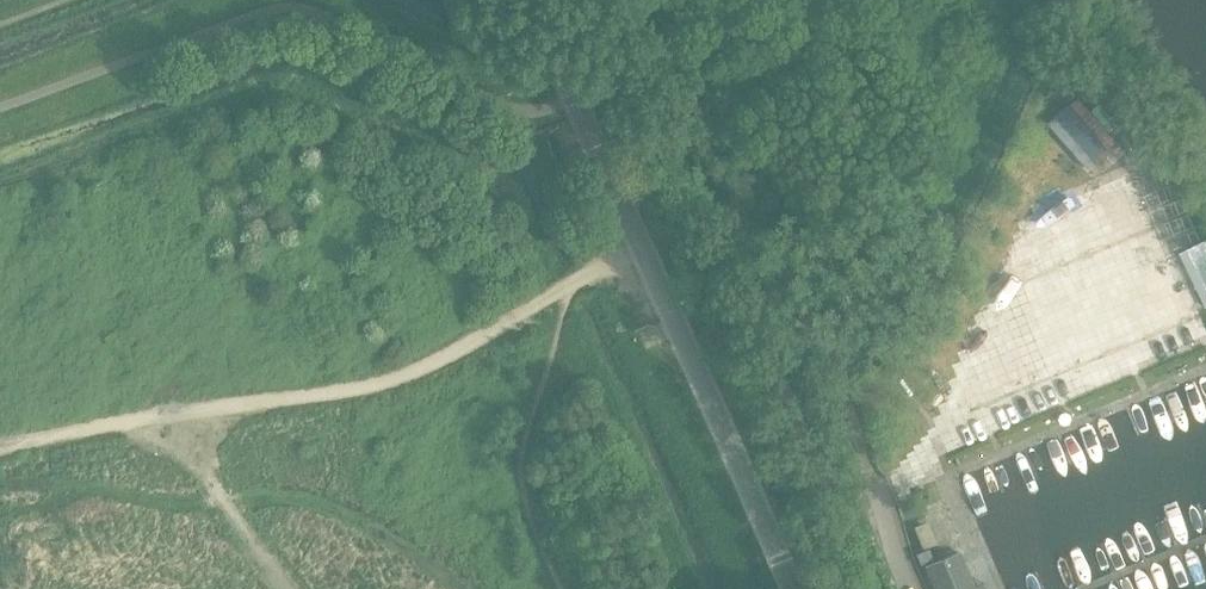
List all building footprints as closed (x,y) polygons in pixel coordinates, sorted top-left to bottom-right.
[(1116,117),(1101,103),(1095,109),(1079,95),(1049,127),(1091,167),(1119,138),(1107,127),(1116,117)] [(1180,256),(1205,309),(1205,243),(1180,256)] [(933,588),(974,588),(960,555),(925,569),(933,588)]
